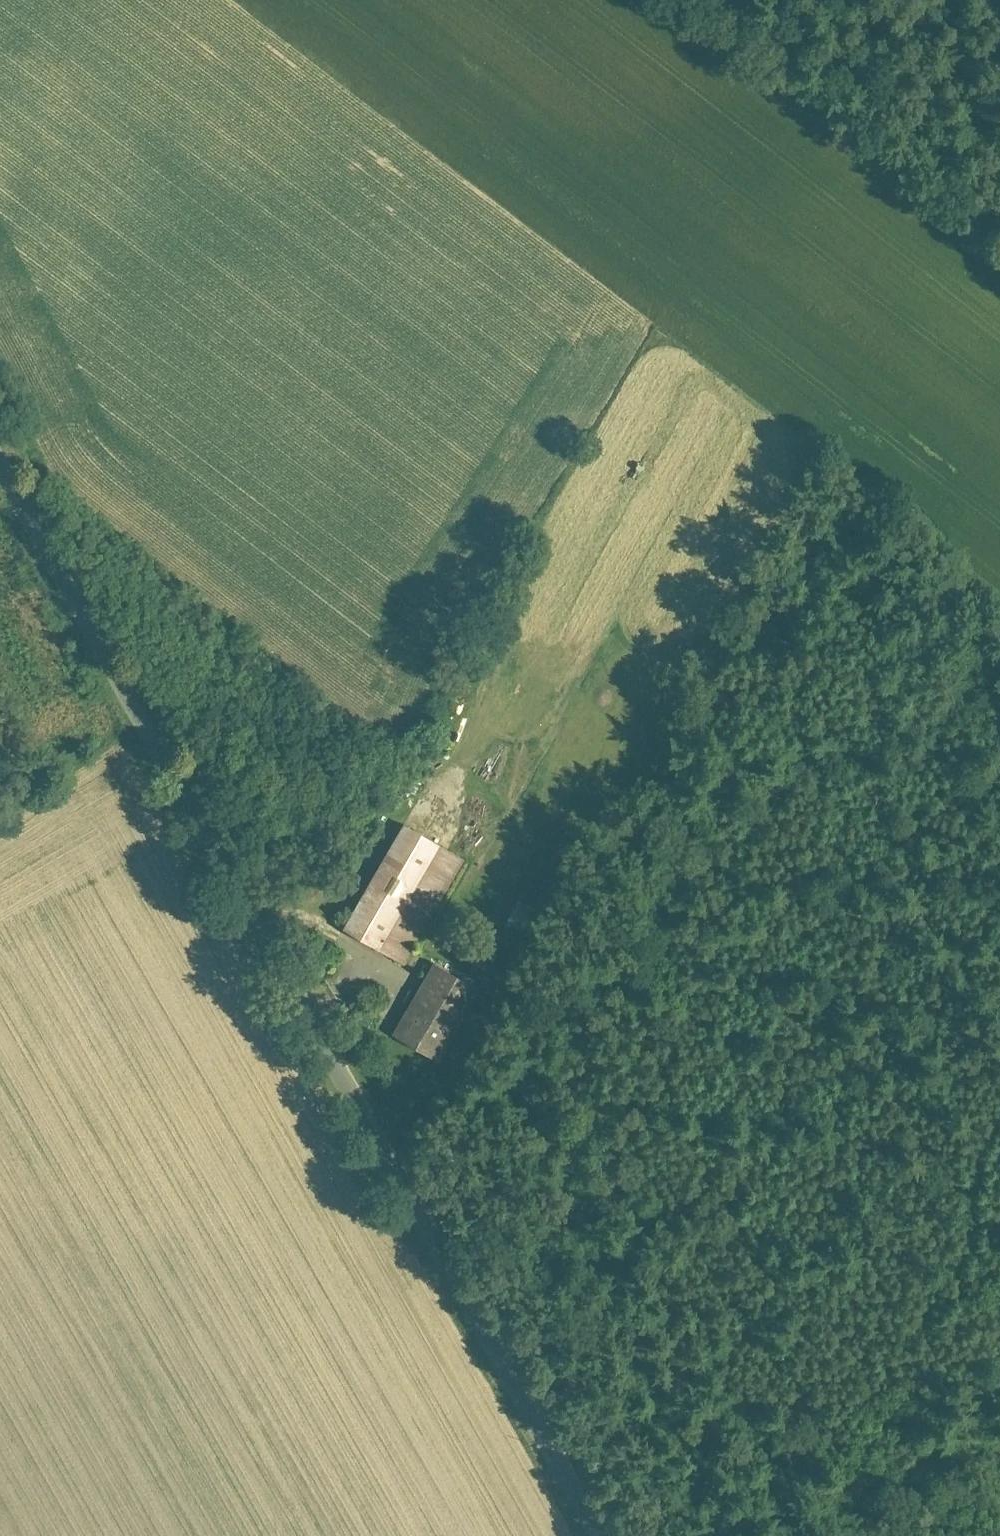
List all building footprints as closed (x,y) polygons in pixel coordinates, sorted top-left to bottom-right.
[(349,930),(410,964),(467,863),(405,829),(349,930)] [(431,965),(391,1037),(431,1059),(471,987),(431,965)]
